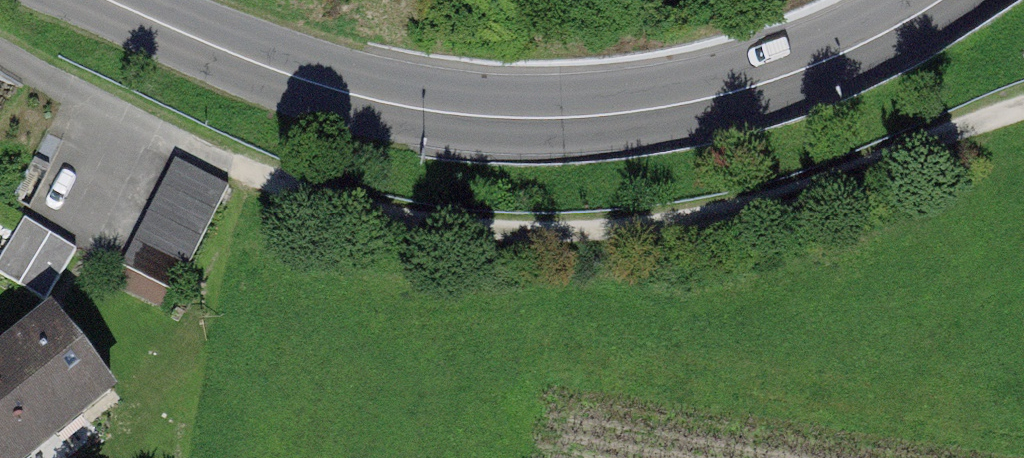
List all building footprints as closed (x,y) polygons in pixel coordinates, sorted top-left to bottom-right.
[(237,184),(185,156),(128,261),(180,289),(237,184)] [(87,240),(37,210),(4,265),(54,295),(87,240)] [(0,321),(0,457),(68,457),(132,410),(41,290),(0,321)]
